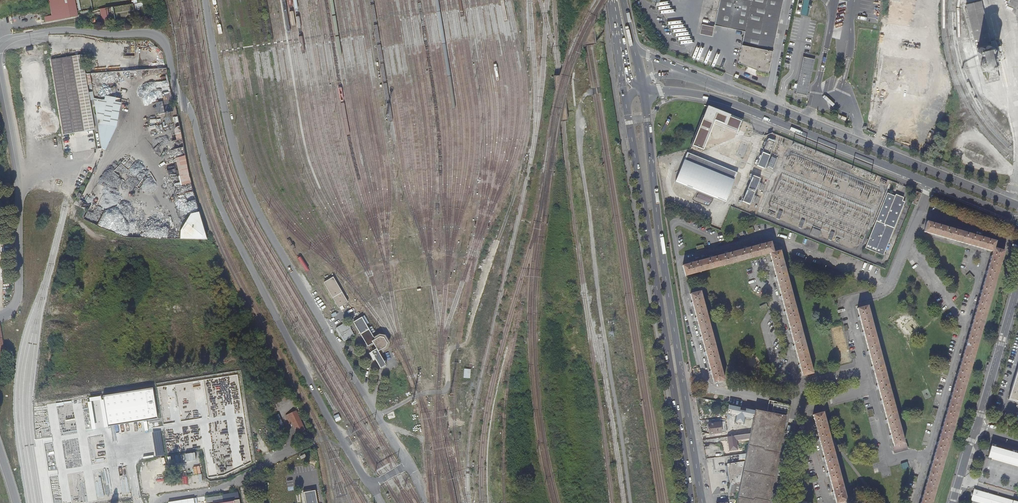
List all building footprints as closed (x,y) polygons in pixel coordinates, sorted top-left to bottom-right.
[(82,16),(80,0),(63,0),(64,11),(45,14),(46,21),(82,16)] [(750,0),(719,0),(714,25),(744,32),(741,45),(737,63),(758,71),(767,73),(782,0),(750,0)] [(800,15),(808,16),(809,8),(807,7),(808,0),(801,0),(800,15)] [(885,25),(912,28),(916,0),(888,0),(885,25)] [(994,61),(989,41),(980,0),(965,4),(982,72),(996,68),(994,61)] [(1013,0),(1011,0),(1009,5),(1017,9),(1017,2),(1013,0)] [(102,20),(109,19),(107,7),(101,7),(102,20)] [(713,27),(701,25),(699,34),(711,37),(713,27)] [(994,39),(989,41),(994,61),(999,60),(994,39)] [(21,160),(67,154),(52,60),(49,42),(3,50),(21,160)] [(52,60),(67,154),(98,148),(84,54),(52,60)] [(925,96),(930,61),(882,55),(879,82),(907,85),(906,94),(925,96)] [(816,59),(803,57),(795,94),(807,97),(816,59)] [(996,68),(982,72),(984,83),(999,79),(996,68)] [(159,114),(166,113),(164,104),(173,103),(171,92),(162,94),(163,101),(157,103),(159,114)] [(103,100),(92,98),(100,148),(105,150),(116,128),(121,104),(115,102),(115,98),(104,96),(103,100)] [(708,107),(692,146),(704,150),(715,122),(738,131),(742,121),(708,107)] [(775,143),(768,139),(757,166),(764,169),(775,143)] [(687,152),(675,182),(726,202),(738,173),(687,152)] [(183,186),(193,184),(186,156),(177,159),(183,186)] [(770,157),(765,168),(772,170),(776,159),(770,157)] [(761,179),(753,176),(743,202),(750,205),(761,179)] [(185,194),(187,203),(196,200),(194,191),(185,194)] [(917,204),(920,194),(916,192),(912,202),(916,204),(917,204)] [(888,193),(866,248),(884,255),(895,228),(884,224),(895,196),(888,193)] [(895,196),(884,224),(895,228),(906,201),(903,200),(904,197),(896,194),(895,196)] [(98,207),(103,210),(108,200),(103,197),(98,207)] [(98,227),(105,213),(91,205),(84,219),(98,227)] [(187,216),(186,240),(206,241),(209,240),(202,212),(187,216)] [(926,221),(923,232),(992,252),(920,502),(931,502),(1004,252),(994,249),(995,242),(926,221)] [(812,229),(810,232),(810,234),(818,237),(818,236),(820,232),(812,229)] [(771,242),(683,266),(686,276),(769,253),(802,376),(812,373),(779,250),(774,252),(771,242)] [(103,257),(118,264),(121,255),(115,252),(113,255),(105,252),(103,257)] [(965,276),(969,280),(973,277),(968,272),(965,276)] [(346,303),(330,278),(323,282),(338,308),(346,303)] [(701,292),(690,294),(713,382),(723,380),(701,292)] [(758,306),(761,311),(767,308),(765,303),(758,306)] [(895,446),(903,443),(867,306),(856,308),(893,446),(895,446)] [(374,339),(372,337),(361,318),(352,323),(365,346),(371,343),(376,350),(380,349),(382,348),(384,345),(384,342),(382,339),(379,338),(376,338),(374,339)] [(345,322),(335,328),(342,341),(353,335),(345,322)] [(1009,399),(1017,402),(1017,370),(1009,399)] [(277,408),(291,401),(288,393),(273,400),(277,408)] [(769,401),(767,413),(781,415),(782,413),(787,414),(788,407),(779,405),(779,403),(769,401)] [(710,402),(701,403),(703,416),(712,415),(710,402)] [(747,434),(750,433),(754,410),(728,404),(728,405),(728,409),(728,417),(728,437),(747,434)] [(720,410),(719,418),(726,417),(728,417),(728,409),(720,410)] [(767,413),(755,410),(737,502),(769,502),(786,416),(781,415),(767,413)] [(823,412),(812,414),(836,502),(846,500),(823,412)] [(306,435),(295,413),(285,418),(288,424),(292,423),(298,439),(306,435)] [(719,422),(708,424),(709,434),(721,432),(719,422)] [(728,437),(726,437),(728,451),(737,450),(735,440),(748,438),(747,434),(728,437)] [(905,443),(903,443),(895,446),(895,448),(893,448),(894,453),(907,449),(905,443)] [(987,457),(1017,466),(1017,454),(990,446),(987,457)] [(200,454),(187,456),(189,475),(202,473),(200,454)] [(727,465),(728,475),(742,473),(744,462),(727,465)] [(730,484),(740,482),(742,473),(728,475),(730,484)] [(315,489),(303,492),(305,502),(317,502),(315,489)] [(973,490),(970,500),(979,502),(1017,502),(973,490)]
